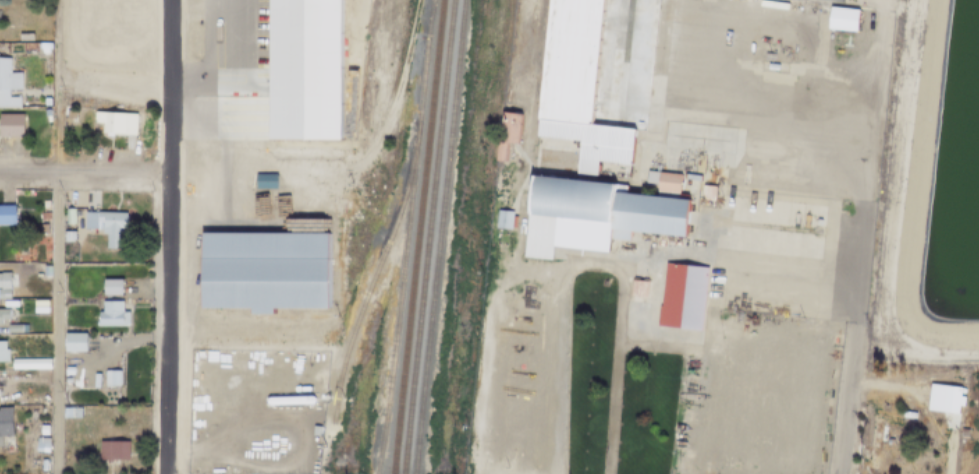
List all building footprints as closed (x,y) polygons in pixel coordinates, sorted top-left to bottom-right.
[(536,135),(548,0),(655,0),(643,133),(634,132),(631,164),(596,161),(594,177),(574,175),(577,149),(578,149),(579,139),(536,135)] [(826,28),(828,6),(859,9),(857,30),(826,28)] [(5,108),(0,108),(0,58),(7,58),(7,72),(11,72),(11,78),(18,79),(18,90),(5,90),(5,97),(16,97),(16,108),(5,108)] [(64,119),(64,111),(73,111),(73,119),(64,119)] [(500,138),(503,111),(521,113),(517,143),(510,142),(505,165),(495,163),(500,138)] [(111,112),(120,113),(134,113),(134,135),(120,134),(120,131),(100,131),(100,122),(90,122),(90,112),(111,112)] [(19,137),(0,137),(0,114),(19,114),(19,137)] [(659,173),(680,176),(678,193),(656,191),(659,173)] [(553,245),(552,258),(523,256),(525,242),(523,242),(530,175),(613,184),(612,191),(687,200),(683,237),(631,231),(630,241),(607,239),(606,251),(553,245)] [(715,186),(714,200),(701,199),(702,185),(715,186)] [(38,201),(46,201),(46,209),(38,209),(38,201)] [(11,225),(0,225),(0,205),(12,205),(11,225)] [(63,209),(72,209),(72,223),(63,223),(63,209)] [(512,210),(510,229),(495,227),(497,209),(512,210)] [(103,248),(103,230),(82,230),(82,212),(125,212),(125,230),(118,230),(118,248),(103,248)] [(249,314),(249,307),(200,308),(200,232),(326,231),(327,307),(272,307),(272,314),(249,314)] [(60,232),(71,232),(71,241),(60,241),(60,232)] [(15,247),(23,247),(23,256),(15,256),(15,247)] [(666,262),(707,268),(700,330),(658,325),(666,262)] [(32,264),(40,264),(40,266),(48,266),(48,276),(40,276),(40,277),(32,277),(32,264)] [(11,272),(0,272),(0,300),(11,300),(11,272)] [(100,279),(118,279),(118,296),(100,296),(100,279)] [(632,280),(647,281),(646,295),(631,293),(632,280)] [(99,302),(120,302),(120,313),(125,313),(125,327),(94,327),(94,313),(99,313),(99,302)] [(11,326),(11,310),(0,310),(0,326),(11,326)] [(24,326),(24,332),(19,332),(19,333),(4,333),(4,325),(19,325),(19,326),(24,326)] [(61,333),(83,333),(83,352),(61,352),(61,333)] [(5,362),(0,362),(0,342),(2,342),(2,350),(5,350),(5,354),(8,355),(32,355),(32,351),(40,351),(40,355),(47,356),(46,370),(8,370),(9,362),(5,362)] [(62,367),(71,367),(71,375),(62,375),(62,367)] [(101,371),(117,371),(117,386),(101,386),(101,371)] [(929,383),(961,386),(958,414),(926,410),(929,383)] [(886,405),(891,394),(902,399),(896,410),(886,405)] [(311,395),(313,396),(314,397),(314,398),(315,399),(315,401),(314,402),(313,403),(311,404),(270,404),(269,404),(268,404),(266,403),(265,402),(265,401),(265,400),(265,398),(266,397),(267,396),(269,396),(270,396),(311,395)] [(9,435),(0,435),(0,407),(9,407),(9,435)] [(888,424),(889,417),(899,418),(899,425),(888,424)] [(303,431),(304,422),(314,423),(313,432),(303,431)] [(33,437),(46,437),(46,453),(32,453),(33,437)] [(96,441),(126,441),(126,461),(96,461),(96,441)]
